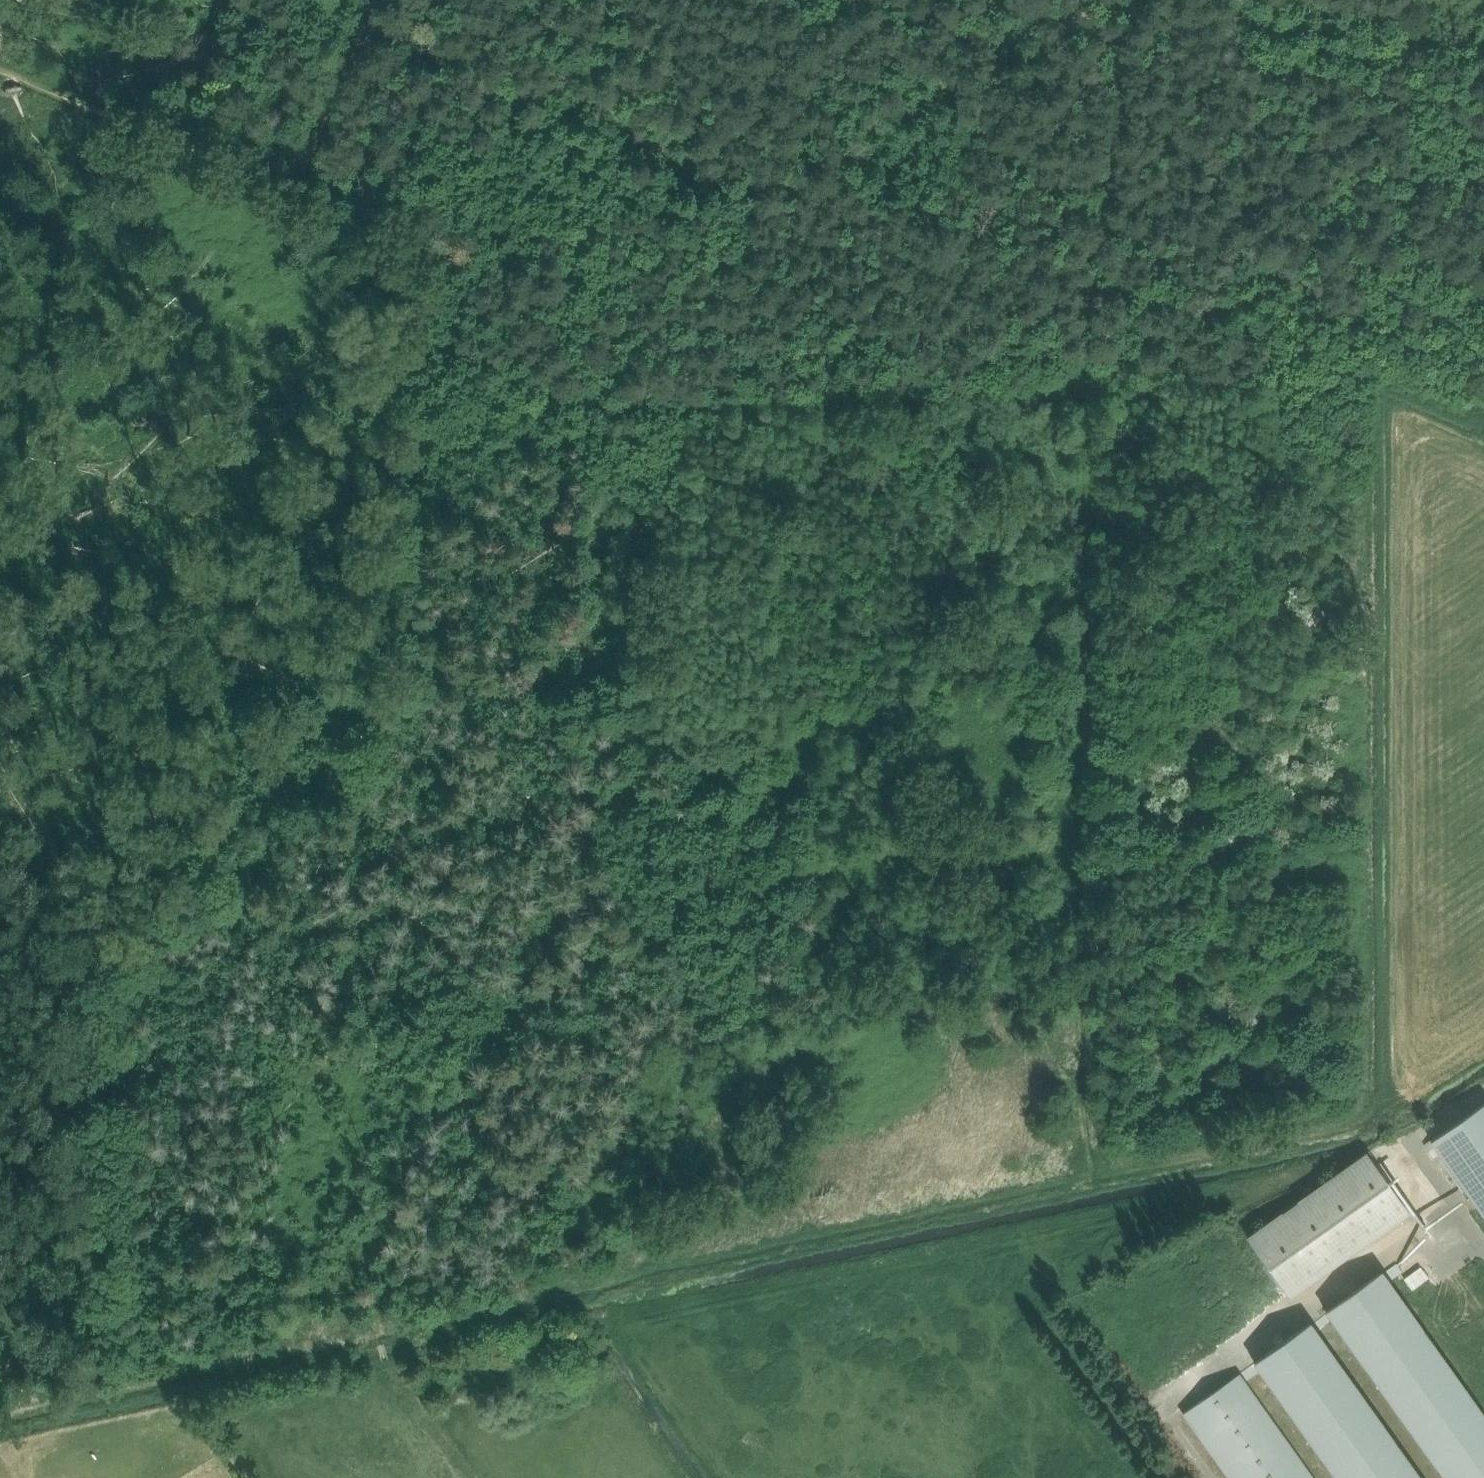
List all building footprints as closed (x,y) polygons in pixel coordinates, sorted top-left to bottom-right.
[(1431,1141),(1483,1215),(1483,1104),(1431,1141)] [(1289,1298),(1408,1213),(1365,1153),(1246,1238),(1289,1298)] [(1418,1289),(1435,1278),(1428,1267),(1411,1278),(1418,1289)] [(1380,1273),(1326,1311),(1444,1477),(1483,1477),(1483,1419),(1380,1273)] [(1308,1324),(1254,1362),(1337,1477),(1418,1477),(1308,1324)] [(1183,1413),(1229,1477),(1311,1477),(1237,1375),(1183,1413)]
